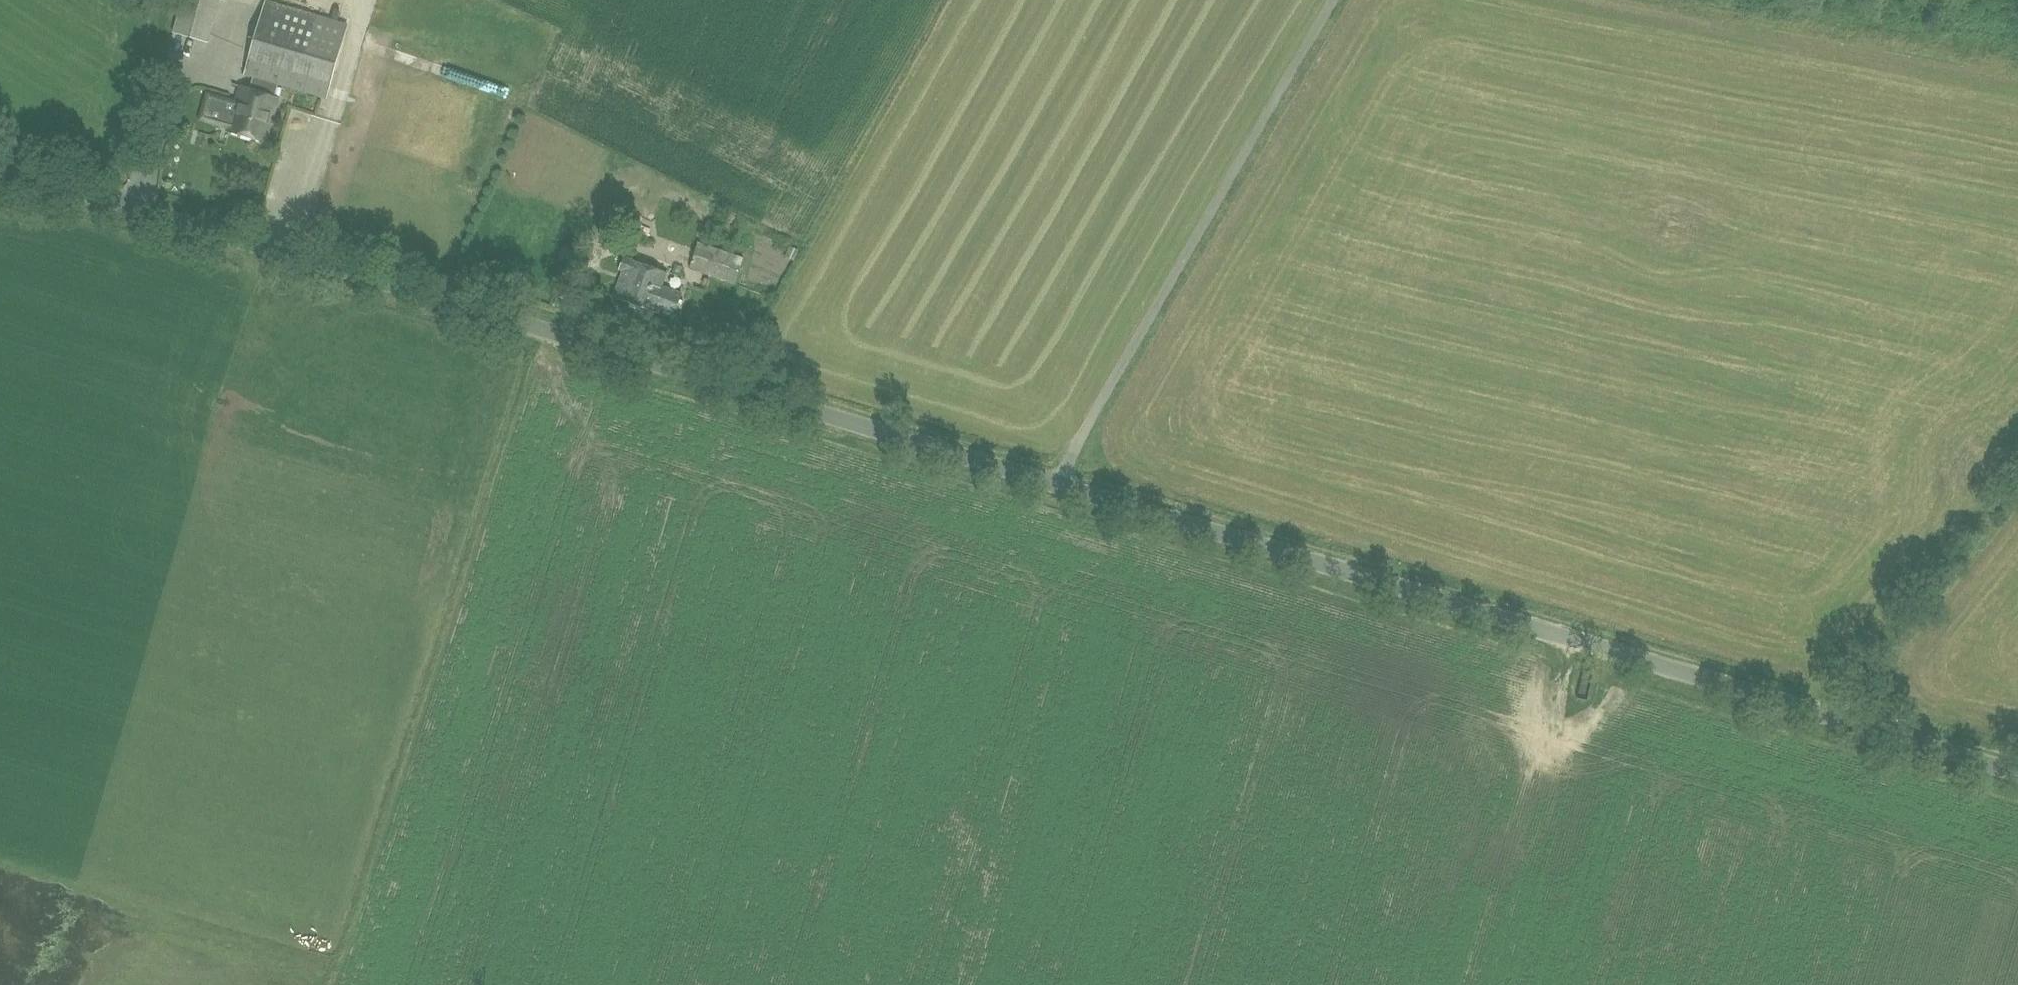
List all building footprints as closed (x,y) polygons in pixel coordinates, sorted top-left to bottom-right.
[(174,32),(209,42),(220,0),(183,0),(174,32)] [(244,76),(249,77),(245,89),(274,97),(277,85),(326,99),(347,26),(264,3),(244,76)] [(274,97),(245,89),(240,88),(228,132),(266,143),(279,99),(274,97)] [(691,269),(736,285),(745,259),(700,244),(691,269)] [(659,315),(661,310),(675,315),(682,296),(666,290),(665,292),(661,291),(667,274),(624,259),(620,271),(624,273),(614,299),(659,315)]
